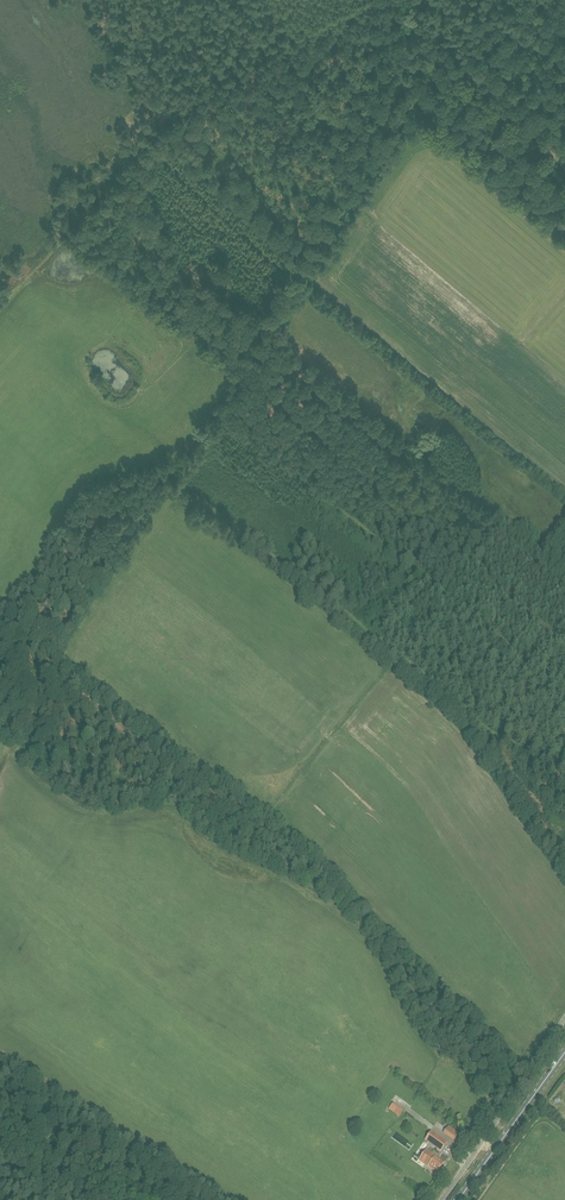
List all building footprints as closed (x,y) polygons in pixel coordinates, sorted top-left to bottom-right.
[(397,1101),(391,1108),(401,1117),(407,1110),(397,1101)] [(443,1133),(454,1141),(459,1134),(449,1126),(443,1133)] [(446,1143),(431,1132),(425,1140),(441,1151),(446,1143)] [(426,1150),(419,1160),(429,1167),(437,1172),(444,1163),(436,1157),(436,1156),(426,1150)]
